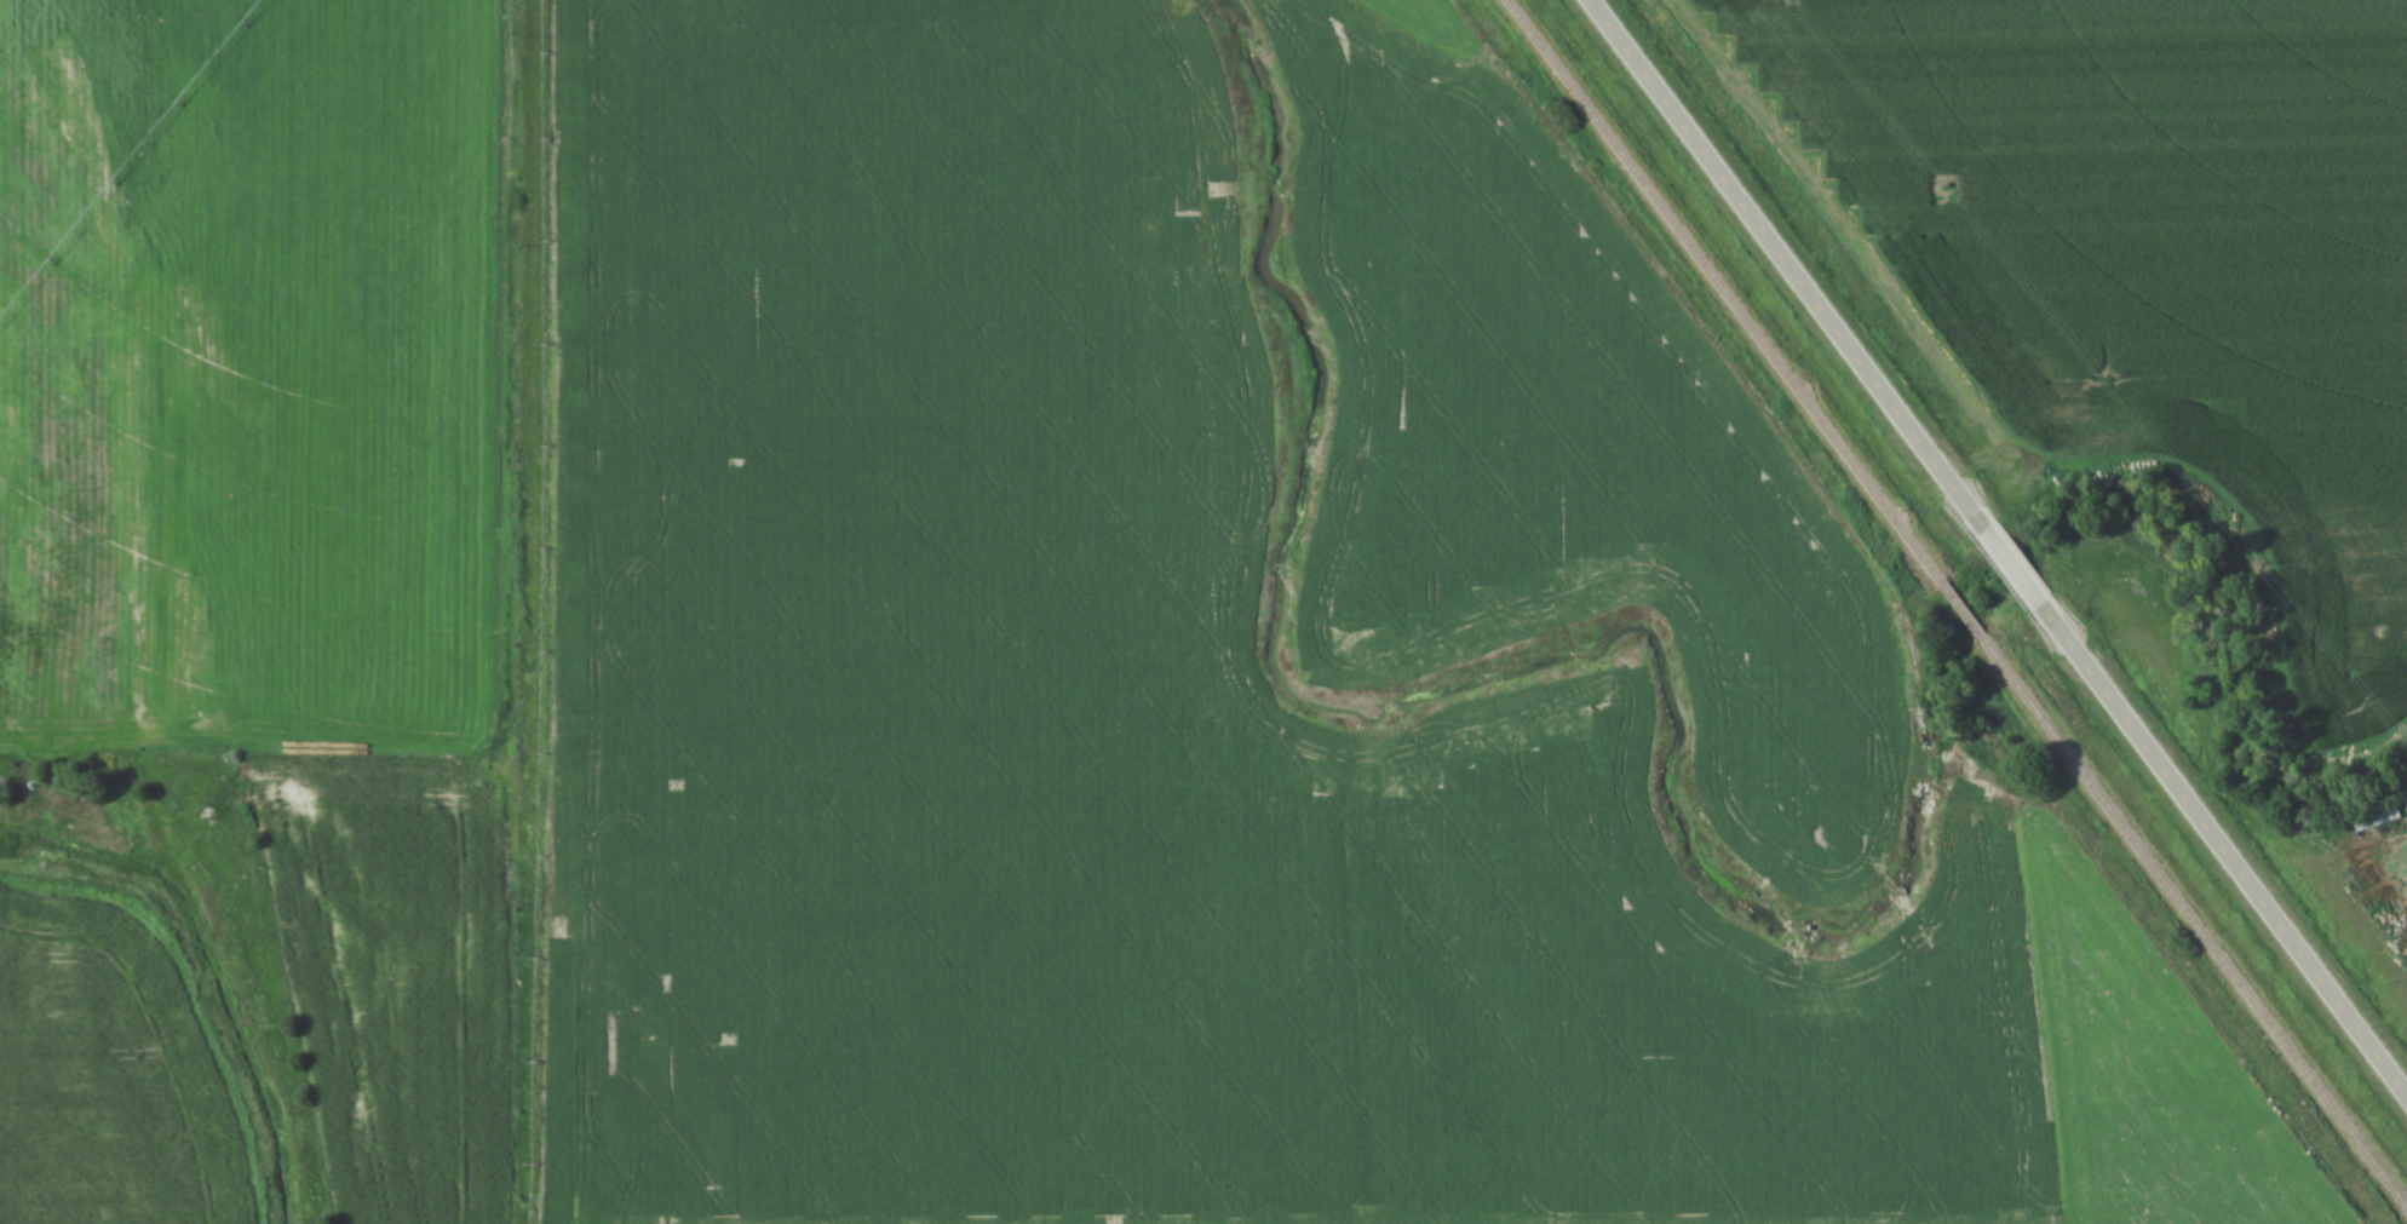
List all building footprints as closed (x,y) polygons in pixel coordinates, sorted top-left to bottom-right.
[(2398,820),(2395,809),(2351,823),(2355,834),(2398,820)]
